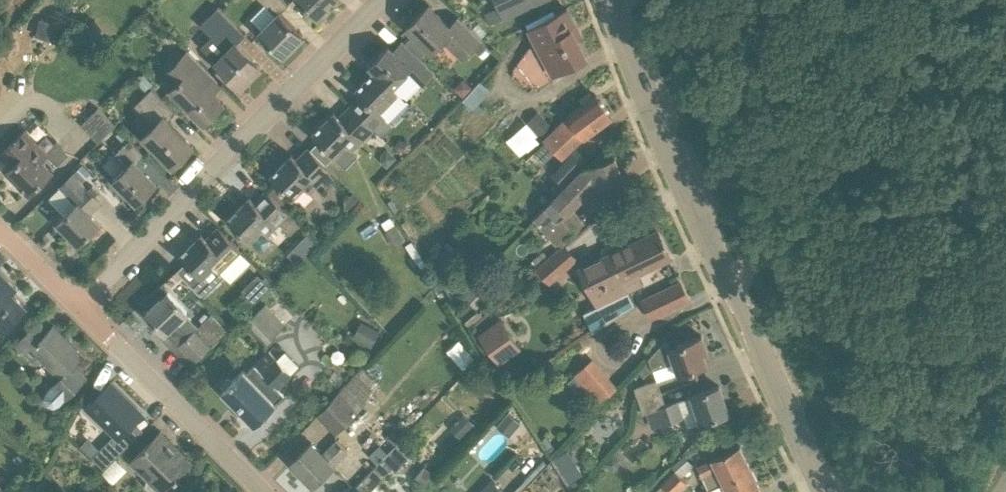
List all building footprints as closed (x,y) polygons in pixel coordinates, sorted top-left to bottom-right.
[(277,14),(260,31),(284,55),(304,35),(280,11),(288,2),(286,0),(263,0),(277,14)] [(320,19),(338,0),(301,0),(320,19)] [(499,5),(504,16),(530,5),(531,7),(547,0),(497,0),(499,5)] [(450,24),(430,4),(407,27),(429,49),(441,37),(462,58),(481,39),(458,16),(450,24)] [(499,5),(486,12),(490,23),(504,16),(499,5)] [(242,86),(261,66),(237,42),(246,33),(219,7),(200,26),(223,47),(213,57),(242,86)] [(587,57),(573,30),(578,27),(567,8),(532,26),(540,41),(531,46),(515,67),(514,76),(523,86),(527,82),(533,88),(536,85),(541,90),(553,82),(550,77),(556,73),(587,57)] [(68,24),(46,18),(41,36),(63,42),(68,24)] [(393,86),(403,96),(403,95),(419,80),(423,84),(435,72),(422,58),(403,40),(394,49),(389,44),(371,63),(393,86)] [(213,76),(187,51),(170,69),(180,79),(171,88),(205,122),(225,103),(206,84),(213,76)] [(409,101),(403,95),(403,96),(393,86),(371,63),(369,65),(375,70),(356,90),(361,95),(351,105),(374,128),(382,136),(393,125),(389,121),(409,101)] [(491,90),(481,81),(463,99),(473,108),(491,90)] [(153,87),(135,105),(155,125),(144,135),(174,165),(194,145),(164,116),(173,107),(153,87)] [(589,92),(580,100),(584,105),(594,97),(589,92)] [(613,116),(597,95),(569,118),(548,138),(557,149),(564,157),(585,136),(613,116)] [(351,105),(340,116),(335,111),(313,133),(334,155),(347,142),(353,148),(374,128),(351,105)] [(99,108),(82,123),(99,141),(115,125),(99,108)] [(552,124),(539,111),(528,121),(540,135),(552,124)] [(47,154),(24,131),(1,153),(13,165),(8,170),(30,192),(67,156),(56,145),(47,154)] [(128,137),(112,154),(125,166),(114,178),(138,202),(157,182),(136,161),(144,153),(128,137)] [(400,151),(408,151),(412,148),(412,143),(408,140),(400,139),(397,143),(396,148),(400,151)] [(331,169),(309,147),(297,159),(293,154),(270,176),(292,197),(304,186),(309,191),(321,179),(329,187),(338,177),(331,169)] [(398,158),(388,148),(382,154),(382,161),(388,167),(398,158)] [(588,161),(578,150),(553,172),(559,179),(563,183),(588,161)] [(622,177),(622,178),(623,177),(616,155),(615,155),(615,156),(585,165),(553,197),(555,200),(545,210),(536,218),(545,229),(557,245),(580,225),(568,211),(590,187),(622,177)] [(95,196),(100,191),(93,185),(88,189),(84,185),(74,174),(61,185),(78,203),(58,221),(80,243),(81,243),(80,242),(99,224),(99,225),(100,224),(90,213),(101,202),(95,196)] [(563,183),(559,179),(551,186),(555,191),(563,183)] [(267,189),(255,201),(250,196),(228,218),(260,249),(265,249),(271,243),(271,238),(269,235),(280,223),(290,234),(301,224),(290,212),(267,189)] [(397,224),(386,231),(395,246),(406,239),(397,224)] [(241,248),(219,226),(207,238),(202,233),(180,255),(201,275),(212,264),(218,271),(241,248)] [(671,256),(659,230),(610,254),(623,279),(640,271),(671,256)] [(307,233),(299,241),(308,250),(316,243),(307,233)] [(578,258),(567,246),(538,270),(549,282),(578,258)] [(623,279),(610,254),(581,268),(599,305),(585,311),(593,331),(635,305),(623,279)] [(454,260),(449,255),(444,260),(449,265),(454,260)] [(469,263),(480,275),(485,270),(473,258),(469,263)] [(460,270),(449,280),(460,292),(472,282),(460,270)] [(0,334),(26,307),(5,286),(10,282),(0,272),(0,333),(0,334)] [(259,274),(251,283),(259,292),(268,283),(259,274)] [(681,281),(644,299),(651,317),(690,299),(681,281)] [(228,330),(212,314),(190,335),(176,320),(188,309),(169,292),(147,312),(148,313),(149,312),(156,320),(155,321),(166,332),(168,330),(181,344),(180,346),(195,362),(228,330)] [(266,304),(251,317),(270,337),(286,324),(266,304)] [(473,304),(462,315),(471,326),(483,316),(473,304)] [(54,325),(47,332),(37,323),(18,342),(35,359),(40,353),(62,374),(51,385),(52,387),(49,391),(46,397),(49,402),(55,405),(62,402),(87,377),(75,365),(85,355),(54,325)] [(363,323),(354,338),(370,345),(377,330),(363,323)] [(518,347),(502,325),(483,339),(499,361),(518,347)] [(704,352),(708,350),(702,334),(683,341),(670,345),(669,341),(668,342),(666,339),(649,356),(650,358),(653,368),(674,361),(678,374),(689,370),(708,363),(704,352)] [(249,424),(254,422),(255,423),(258,421),(257,421),(266,412),(285,393),(279,386),(292,373),(269,350),(251,369),(247,372),(244,369),(233,380),(228,378),(222,383),(225,388),(223,390),(243,411),(241,416),(249,424)] [(593,360),(575,376),(579,380),(574,384),(582,394),(592,406),(616,386),(593,360)] [(645,376),(653,368),(647,362),(639,369),(645,376)] [(381,388),(361,369),(339,392),(318,415),(337,433),(359,412),(381,388)] [(639,398),(662,391),(657,378),(635,386),(639,398)] [(88,406),(120,437),(136,421),(143,413),(112,382),(88,406)] [(720,385),(693,394),(703,421),(729,412),(720,385)] [(662,391),(639,398),(644,412),(653,409),(666,405),(662,391)] [(666,405),(653,409),(659,426),(685,418),(679,401),(666,405)] [(497,426),(509,436),(522,422),(509,411),(497,426)] [(464,413),(450,428),(462,439),(476,424),(464,413)] [(406,433),(397,424),(386,435),(395,444),(406,433)] [(175,449),(170,444),(172,441),(161,430),(131,462),(138,469),(147,478),(146,485),(154,491),(158,491),(160,491),(164,487),(175,476),(177,479),(194,462),(178,447),(175,449)] [(128,446),(127,445),(124,448),(112,437),(92,457),(104,468),(128,446)] [(348,451),(337,439),(323,453),(313,442),(292,462),(314,484),(348,451)] [(396,444),(384,457),(359,483),(367,491),(381,491),(375,486),(393,467),(396,470),(409,457),(396,444)] [(752,469),(740,444),(698,464),(710,489),(752,469)] [(556,460),(565,475),(581,465),(572,450),(556,460)] [(605,463),(614,472),(619,466),(620,459),(614,454),(605,463)] [(752,469),(710,489),(711,491),(762,491),(763,491),(752,469)] [(677,470),(662,483),(670,491),(677,491),(688,481),(677,470)] [(494,479),(481,491),(507,491),(494,479)]
